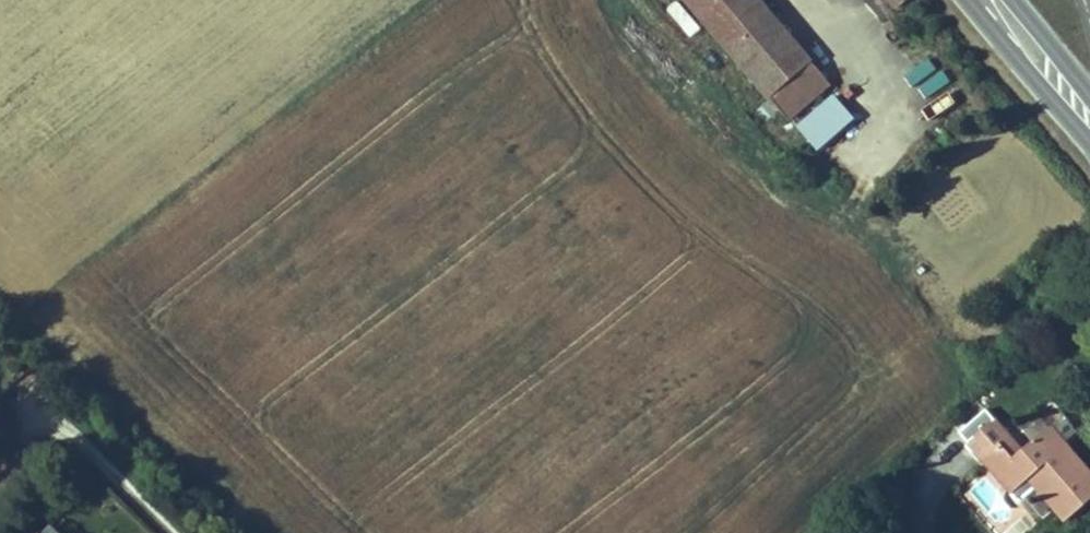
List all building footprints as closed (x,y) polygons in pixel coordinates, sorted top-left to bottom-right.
[(758,0),(687,0),(740,62),(781,27),(758,0)] [(897,8),(908,0),(890,0),(897,8)] [(688,35),(698,28),(680,3),(670,10),(688,35)] [(829,84),(781,27),(740,62),(788,119),(829,84)] [(936,99),(957,84),(947,70),(926,85),(936,99)] [(983,460),(1010,437),(995,420),(968,442),(983,460)] [(1050,426),(1022,451),(1010,437),(983,460),(1012,493),(1029,479),(1065,521),(1089,500),(1089,473),(1050,426)] [(43,532),(60,532),(52,524),(43,532)]
